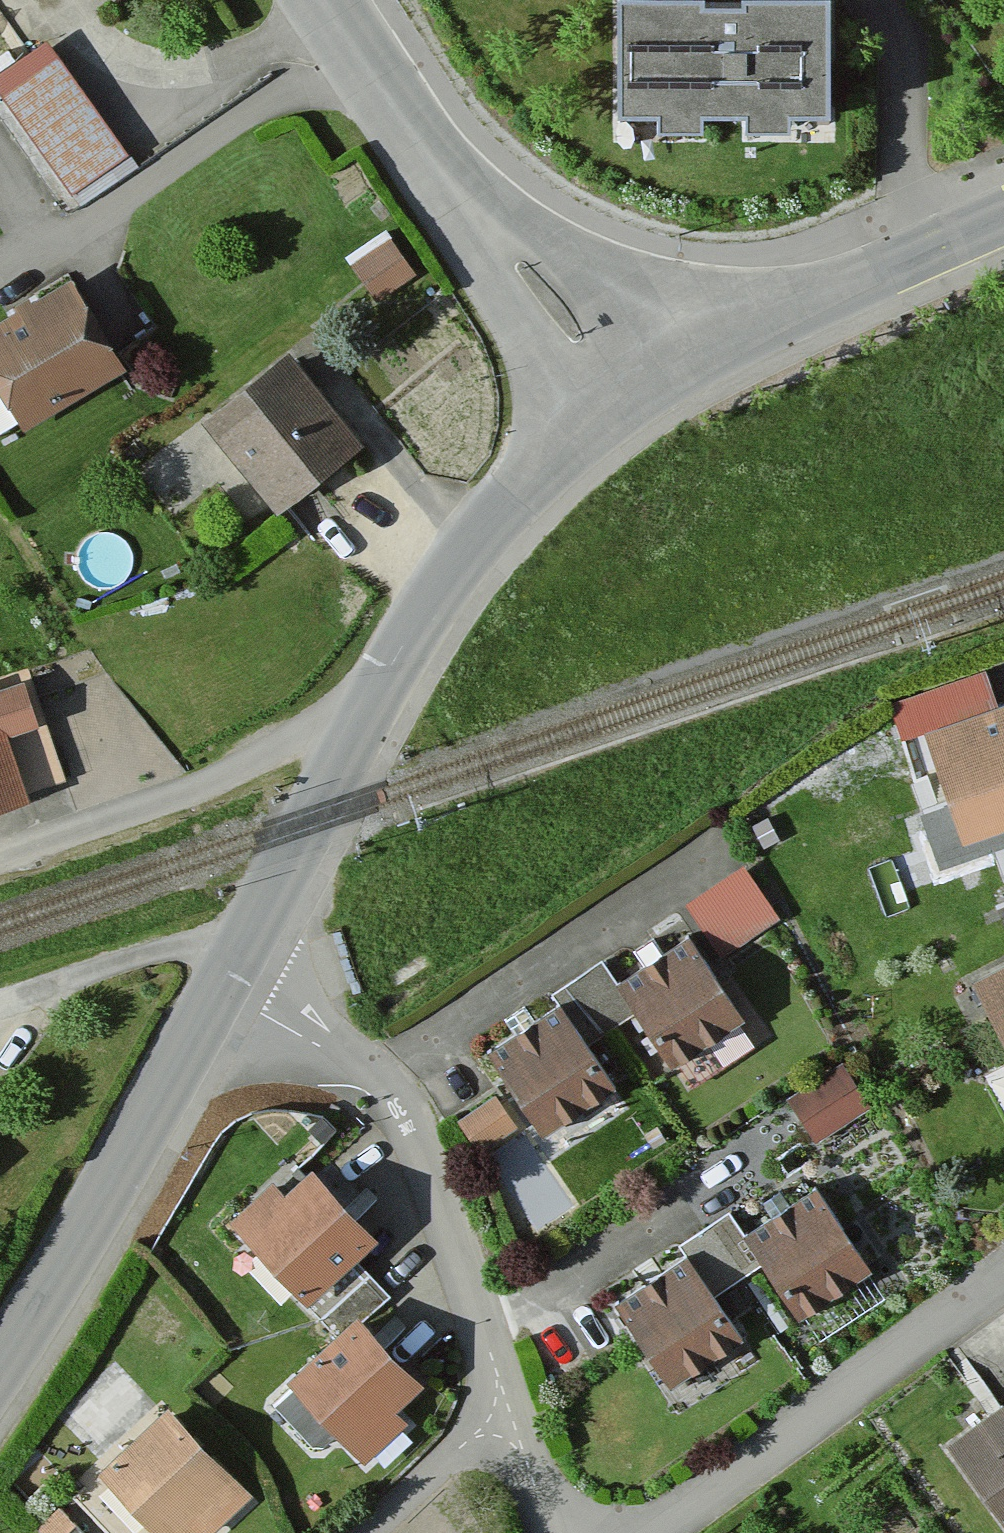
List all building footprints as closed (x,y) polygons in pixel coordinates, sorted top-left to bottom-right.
[(843,127),(843,7),(755,7),(755,14),(720,14),(720,7),(628,7),(627,126),(669,126),(669,137),(717,137),(717,127),(763,127),(763,140),(808,140),(808,127),(843,127)] [(46,57),(0,92),(0,103),(72,199),(123,160),(46,57)] [(409,288),(388,249),(353,268),(374,307),(409,288)] [(71,285),(0,330),(0,400),(22,434),(125,369),(71,285)] [(361,448),(285,358),(199,431),(274,520),(361,448)] [(31,804),(9,737),(35,728),(23,690),(0,697),(0,814),(31,804)] [(927,741),(966,845),(1003,831),(1003,712),(927,741)] [(775,924),(740,875),(687,913),(722,962),(775,924)] [(689,941),(622,991),(639,1015),(680,1070),(747,1021),(689,941)] [(639,1015),(622,991),(602,964),(551,1001),(557,1009),(589,1052),(639,1015)] [(974,990),(1003,1046),(1003,974),(974,990)] [(589,1052),(557,1009),(487,1060),(546,1140),(616,1089),(589,1052)] [(872,1112),(840,1069),(785,1109),(817,1152),(872,1112)] [(515,1132),(493,1102),(458,1128),(480,1158),(515,1132)] [(378,1240),(313,1176),(288,1201),(275,1189),(231,1233),(307,1310),(378,1240)] [(815,1193),(747,1242),(765,1266),(805,1321),(873,1272),(815,1193)] [(765,1266),(747,1242),(728,1215),(677,1252),(683,1260),(714,1303),(765,1266)] [(714,1303),(683,1260),(613,1311),(672,1391),(741,1340),(714,1303)] [(425,1390),(358,1323),(288,1393),(365,1470),(406,1430),(395,1420),(425,1390)] [(77,1410),(95,1431),(142,1393),(125,1372),(77,1410)] [(947,1455),(1003,1531),(1003,1414),(947,1455)] [(167,1417),(101,1482),(150,1532),(227,1532),(254,1506),(167,1417)]
